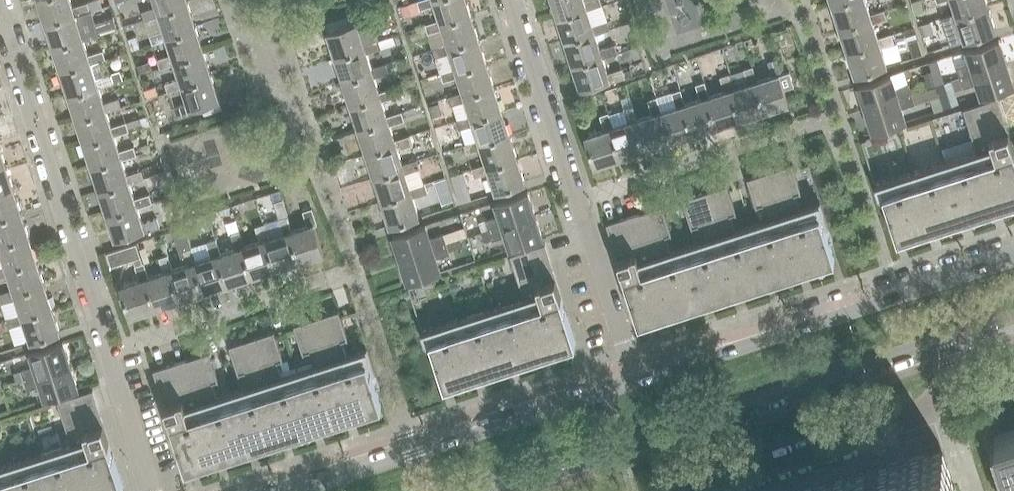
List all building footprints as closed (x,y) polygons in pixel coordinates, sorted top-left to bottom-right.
[(75,16),(90,11),(87,1),(71,7),(69,0),(37,0),(44,22),(74,12),(75,16)] [(186,0),(154,0),(156,6),(141,10),(144,19),(159,14),(158,12),(187,2),(186,0)] [(466,0),(418,0),(417,1),(419,9),(434,4),(439,19),(441,23),(470,14),(466,0)] [(556,16),(586,6),(587,8),(599,5),(601,4),(600,0),(551,0),(556,16)] [(870,15),(865,0),(845,0),(831,4),(839,28),(871,18),(870,15)] [(915,15),(924,12),(920,0),(919,0),(911,3),(915,15)] [(955,14),(955,16),(987,5),(986,0),(950,0),(955,14)] [(152,42),(166,38),(166,35),(195,26),(187,2),(158,12),(159,14),(144,19),(149,34),(152,42)] [(400,7),(403,18),(420,12),(416,2),(400,7)] [(586,6),(556,16),(564,40),(593,30),(594,32),(608,27),(606,19),(604,19),(599,5),(587,8),(586,6)] [(995,30),(987,5),(955,16),(955,14),(941,18),(950,45),(963,40),(995,30)] [(878,41),(877,38),(873,23),(886,19),(883,10),(870,15),(871,18),(839,28),(846,51),(878,41)] [(80,30),(75,16),(74,12),(44,22),(52,46),(82,36),(83,40),(98,35),(95,25),(80,30)] [(478,38),(470,14),(441,23),(439,19),(424,24),(427,33),(442,28),(447,44),(448,47),(478,38)] [(327,32),(335,57),(364,48),(363,44),(358,28),(373,23),(370,15),(354,20),(355,23),(327,32)] [(933,32),(929,20),(917,24),(921,36),(933,32)] [(202,50),(195,26),(166,35),(166,38),(172,53),(157,58),(160,66),(174,62),(173,59),(202,50)] [(601,54),(602,56),(616,52),(614,44),(599,48),(594,32),(593,30),(564,40),(572,64),(601,54)] [(393,36),(378,40),(381,48),(401,41),(399,33),(393,35),(393,36)] [(504,33),(490,35),(495,61),(509,59),(504,33)] [(878,41),(846,51),(854,76),(886,65),(880,47),(894,43),(891,34),(877,38),(878,41)] [(87,54),(83,40),(82,36),(52,46),(60,70),(89,61),(89,63),(105,58),(102,49),(87,54)] [(485,62),(478,38),(448,47),(447,44),(432,49),(435,57),(450,52),(455,68),(456,71),(485,62)] [(378,39),(363,44),(364,48),(335,57),(342,81),(372,72),(371,68),(366,53),(381,48),(378,40),(378,39)] [(922,53),(917,39),(909,42),(913,56),(922,53)] [(956,68),(959,78),(1006,63),(998,39),(966,50),(970,63),(956,68)] [(210,74),(202,50),(173,59),(174,62),(179,77),(165,82),(168,90),(182,86),(181,83),(210,74)] [(609,82),(625,77),(621,67),(607,72),(602,56),(601,54),(572,64),(580,89),(608,79),(609,82)] [(772,76),(757,81),(753,82),(763,112),(788,104),(778,76),(782,74),(777,58),(767,61),(772,76)] [(94,78),(89,63),(89,61),(60,70),(68,94),(97,84),(98,87),(113,82),(110,73),(94,78)] [(148,62),(137,65),(140,72),(151,68),(148,62)] [(493,86),(485,62),(456,71),(455,68),(440,72),(443,81),(458,76),(463,91),(464,95),(493,86)] [(385,63),(371,68),(372,72),(342,81),(350,105),(380,95),(378,92),(374,77),(388,72),(385,63)] [(1013,86),(1006,63),(959,78),(963,88),(976,83),(981,97),(1013,86)] [(739,119),(763,112),(753,82),(757,81),(752,66),(744,69),(748,83),(733,88),(729,90),(739,119)] [(119,71),(111,74),(113,82),(122,79),(119,71)] [(928,88),(935,86),(931,71),(923,74),(928,88)] [(172,106),(175,115),(191,110),(191,108),(218,99),(210,74),(181,83),(182,86),(187,101),(172,106)] [(724,91),(709,96),(705,97),(715,127),(739,119),(729,90),(733,88),(728,74),(719,77),(724,91)] [(865,108),(911,93),(908,83),(894,88),(890,74),(857,85),(865,108)] [(701,99),(685,104),(681,105),(691,135),(715,127),(705,97),(709,96),(704,81),(696,84),(701,99)] [(68,94),(75,118),(105,108),(106,111),(120,106),(117,97),(103,102),(98,87),(97,84),(68,94)] [(154,86),(144,89),(147,97),(157,94),(154,86)] [(466,101),(471,116),(472,119),(501,110),(493,86),(464,95),(463,91),(448,96),(451,106),(466,101)] [(924,101),(939,97),(935,86),(921,90),(924,101)] [(350,105),(358,129),(388,119),(387,116),(382,100),(396,96),(393,87),(378,92),(380,95),(350,105)] [(676,107),(662,111),(657,113),(667,142),(691,135),(681,105),(685,104),(680,89),(671,92),(676,107)] [(915,104),(911,93),(865,108),(872,132),(905,121),(901,108),(915,104)] [(652,114),(637,119),(633,121),(643,150),(667,142),(657,113),(662,111),(657,97),(647,100),(652,114)] [(1013,201),(1013,152),(1013,150),(997,97),(962,108),(976,151),(876,184),(862,142),(866,141),(866,140),(861,141),(875,184),(887,223),(891,221),(897,239),(1013,201)] [(428,106),(432,118),(442,115),(438,103),(428,106)] [(619,158),(643,150),(633,121),(637,119),(632,104),(624,107),(629,122),(613,127),(609,128),(619,158)] [(112,132),(113,135),(128,130),(125,121),(110,126),(106,111),(105,108),(75,118),(83,142),(112,132)] [(509,134),(501,110),(472,119),(471,116),(456,121),(458,129),(473,125),(478,140),(479,143),(509,134)] [(401,111),(387,116),(388,119),(358,129),(366,153),(395,143),(394,140),(389,125),(404,120),(401,111)] [(594,166),(619,158),(609,128),(613,127),(608,112),(600,115),(605,130),(585,136),(594,166)] [(120,156),(121,159),(136,154),(133,145),(118,150),(113,135),(112,132),(83,142),(91,166),(120,156)] [(516,158),(509,134),(479,143),(478,140),(463,144),(466,154),(481,149),(486,164),(487,167),(516,158)] [(409,136),(394,140),(395,143),(366,153),(373,177),(403,167),(402,164),(397,149),(411,144),(409,136)] [(128,180),(129,183),(143,178),(141,169),(126,174),(121,159),(120,156),(91,166),(99,190),(128,180)] [(495,192),(524,182),(516,158),(487,167),(486,164),(471,169),(474,177),(489,172),(495,192)] [(411,191),(410,188),(405,173),(419,168),(416,159),(402,164),(403,167),(373,177),(381,201),(411,191)] [(5,163),(0,165),(0,191),(12,187),(5,163)] [(662,205),(606,223),(623,276),(638,322),(834,259),(829,242),(833,241),(820,201),(808,164),(803,166),(804,167),(808,166),(819,201),(805,206),(791,163),(746,178),(760,220),(740,227),(727,184),(682,199),(695,241),(676,247),(662,205)] [(450,190),(446,178),(434,182),(438,194),(450,190)] [(99,190),(106,213),(136,204),(137,207),(151,202),(148,193),(133,198),(129,183),(128,180),(99,190)] [(411,191),(381,201),(389,226),(419,216),(412,197),(427,192),(424,183),(410,188),(411,191)] [(20,211),(12,187),(0,191),(0,217),(20,211)] [(467,189),(456,193),(459,203),(471,199),(467,189)] [(485,220),(488,230),(535,215),(527,191),(494,202),(499,215),(485,220)] [(265,240),(274,269),(298,261),(289,232),(291,231),(281,199),(273,202),(283,234),(268,239),(265,240)] [(141,222),(137,207),(136,204),(106,213),(114,238),(143,229),(144,232),(159,227),(156,217),(141,222)] [(289,232),(298,261),(323,253),(321,247),(314,224),(317,223),(311,208),(302,211),(307,226),(291,231),(289,232)] [(20,211),(0,217),(0,244),(28,235),(20,211)] [(535,215),(488,230),(492,240),(505,236),(510,249),(542,238),(535,215)] [(230,234),(238,231),(234,219),(226,221),(230,234)] [(187,225),(185,226),(188,235),(198,232),(195,223),(187,225)] [(241,247),(250,277),(274,269),(265,240),(268,239),(263,223),(254,226),(258,241),(243,246),(241,247)] [(400,259),(446,244),(443,234),(429,238),(425,225),(392,235),(400,259)] [(234,249),(219,254),(216,255),(226,284),(250,277),(241,247),(243,246),(238,231),(230,234),(229,234),(234,249)] [(28,235),(0,244),(0,251),(5,265),(6,268),(36,259),(28,235)] [(211,257),(195,262),(193,263),(202,292),(226,284),(216,255),(219,254),(215,239),(206,242),(211,257)] [(413,287),(413,286),(408,287),(434,369),(438,367),(444,385),(575,343),(560,297),(561,296),(544,243),(509,255),(523,297),(423,330),(409,288),(413,287)] [(449,254),(446,244),(400,259),(407,282),(440,271),(436,258),(449,254)] [(187,265),(171,270),(169,271),(178,300),(202,292),(193,263),(195,262),(190,247),(182,250),(187,265)] [(162,273),(147,278),(145,279),(154,308),(178,300),(169,271),(171,270),(166,255),(157,258),(162,273)] [(36,259),(6,268),(5,265),(0,267),(0,277),(7,275),(13,291),(13,292),(43,282),(36,259)] [(130,316),(154,308),(145,279),(147,278),(142,262),(133,265),(138,280),(120,286),(130,316)] [(43,282),(13,292),(13,291),(0,295),(0,299),(1,303),(15,298),(20,315),(21,316),(51,306),(43,282)] [(459,289),(456,282),(449,284),(451,292),(459,289)] [(59,332),(51,306),(21,316),(20,315),(6,320),(8,329),(24,324),(30,341),(59,332)] [(356,311),(355,311),(350,312),(351,314),(355,312),(366,348),(352,352),(338,310),(293,324),(307,367),(287,373),(274,331),(229,345),(242,387),(223,394),(209,352),(153,370),(170,422),(185,468),(381,405),(375,388),(380,386),(356,311)] [(24,380),(70,365),(62,341),(30,352),(34,365),(20,370),(24,380)] [(78,388),(70,365),(24,380),(27,390),(41,386),(45,399),(78,388)] [(57,401),(71,444),(0,466),(0,490),(116,490),(123,489),(108,442),(109,442),(92,390),(57,401)] [(994,436),(1012,490),(1013,490),(1013,430),(994,436)] [(953,481),(942,448),(809,490),(923,490),(953,481)]
